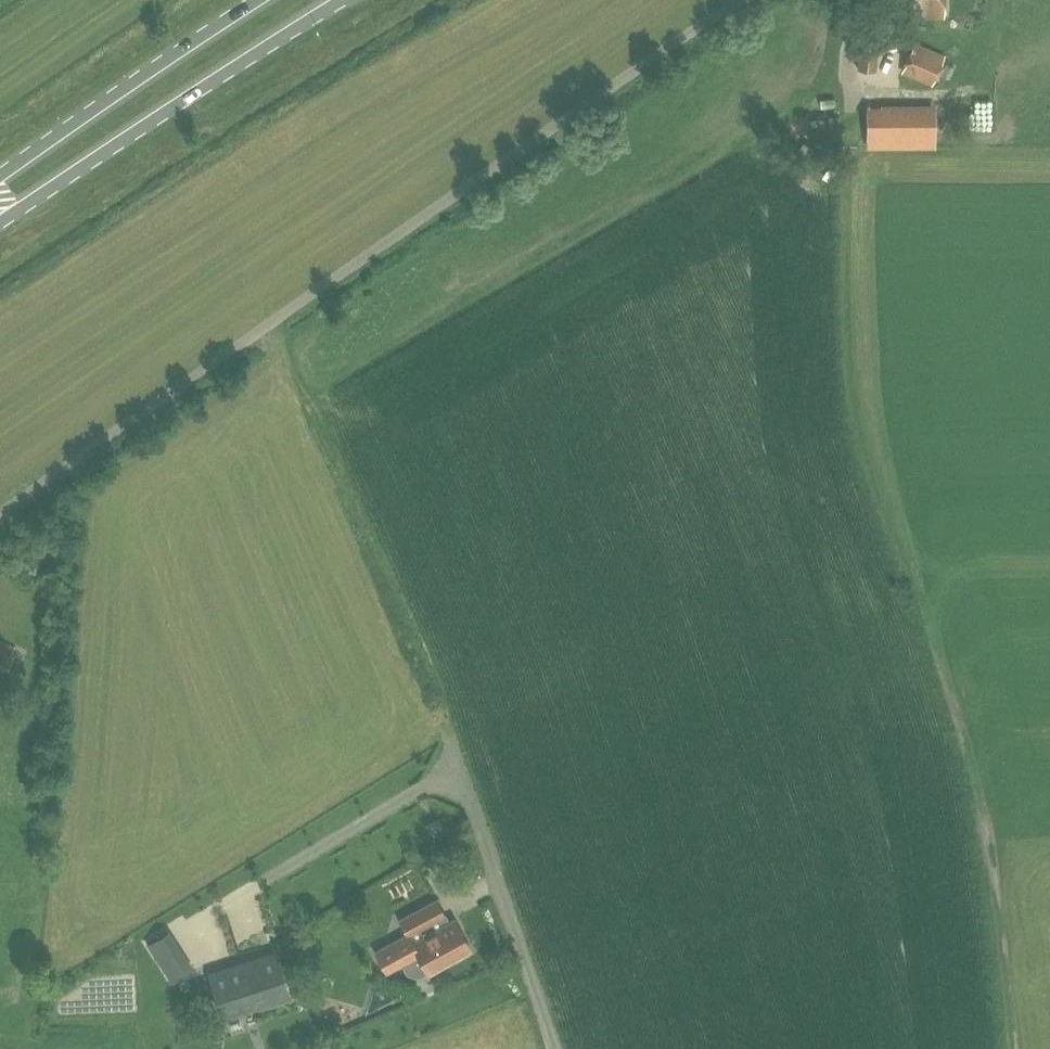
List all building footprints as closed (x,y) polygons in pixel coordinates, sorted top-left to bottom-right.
[(944,15),(944,0),(898,0),(898,15),(944,15)] [(876,71),(880,39),(861,37),(857,68),(876,71)] [(915,41),(901,72),(932,85),(946,54),(915,41)] [(867,104),(866,148),(936,147),(935,104),(867,104)] [(0,647),(0,673),(3,675),(13,654),(0,647)] [(65,657),(49,656),(49,670),(65,671),(65,657)] [(419,977),(432,970),(475,947),(457,915),(449,920),(445,913),(448,912),(440,896),(403,916),(411,931),(378,948),(390,969),(402,963),(408,973),(419,977)] [(147,943),(164,971),(186,956),(169,929),(147,943)] [(268,1002),(289,995),(280,968),(266,973),(260,955),(209,971),(219,1003),(264,989),(268,1002)] [(171,981),(193,966),(186,956),(164,971),(171,981)]
